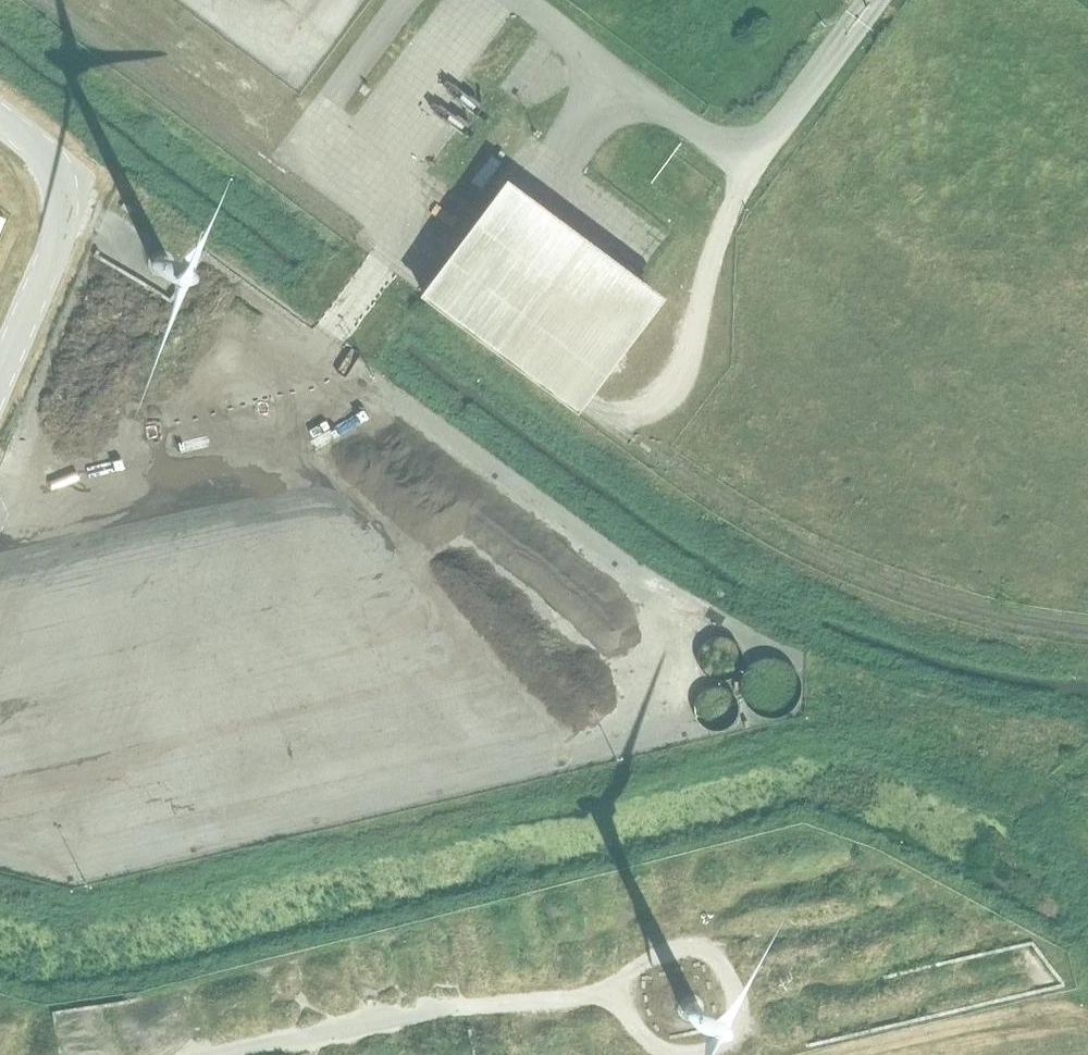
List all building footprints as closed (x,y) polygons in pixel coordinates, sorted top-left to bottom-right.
[(230,76),(236,67),(216,54),(210,63),(230,76)] [(240,76),(236,85),(257,94),(261,85),(240,76)] [(492,153),(471,182),(481,189),(486,183),(491,176),(502,161),(492,153)] [(423,280),(421,282),(579,402),(582,398),(665,288),(507,167),(423,280)] [(152,259),(152,261),(152,264),(153,267),(154,269),(156,271),(159,272),(161,272),(164,271),(166,270),(168,268),(169,266),(170,263),(169,260),(168,258),(167,256),(164,254),(162,254),(159,254),(156,255),(154,256),(152,259)] [(682,1004),(682,1006),(682,1009),(682,1011),(684,1014),(686,1015),(688,1016),(691,1017),(693,1016),(696,1015),(698,1014),(699,1011),(700,1009),(700,1006),(699,1004),(698,1001),(696,1000),(693,999),(691,998),(688,999),(686,1000),(684,1001),(682,1004)]
